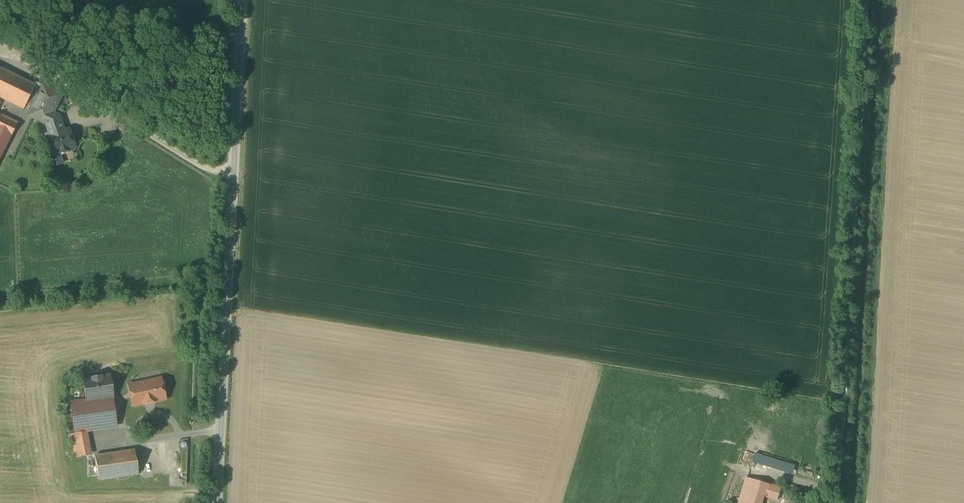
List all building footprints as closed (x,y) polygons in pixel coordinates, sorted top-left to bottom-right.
[(0,68),(0,97),(24,109),(26,105),(30,95),(35,86),(0,68)] [(30,95),(26,105),(32,108),(28,116),(47,125),(53,113),(62,94),(43,85),(37,98),(30,95)] [(64,132),(58,116),(53,113),(47,125),(50,135),(49,137),(54,152),(59,150),(61,155),(69,152),(68,150),(75,148),(69,130),(64,132)] [(17,123),(0,114),(0,157),(17,123)] [(105,378),(80,382),(84,401),(70,404),(76,435),(68,436),(73,461),(91,458),(86,434),(115,428),(105,378)] [(162,379),(126,386),(131,409),(166,402),(162,379)] [(134,452),(95,458),(98,483),(138,478),(134,452)] [(755,455),(753,462),(768,467),(771,459),(755,455)] [(739,502),(762,502),(764,496),(778,500),(781,488),(747,478),(739,502)]
